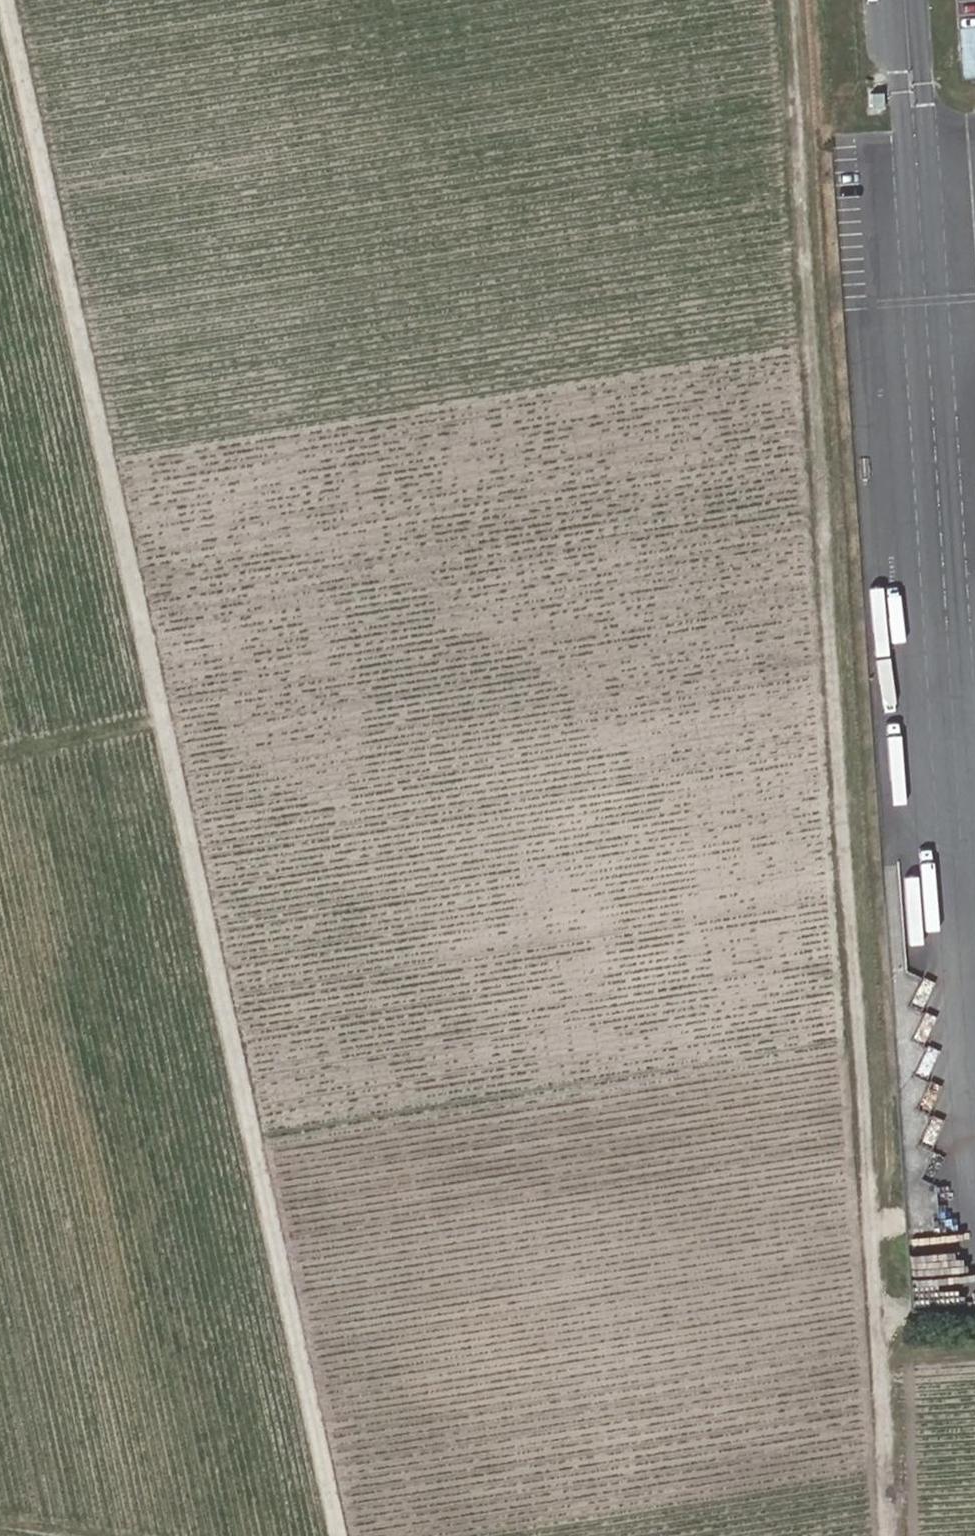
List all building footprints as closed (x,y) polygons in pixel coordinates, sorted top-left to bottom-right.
[(959,78),(974,77),(974,26),(958,27),(959,78)] [(913,1304),(971,1305),(971,1267),(913,1266),(913,1304)]
